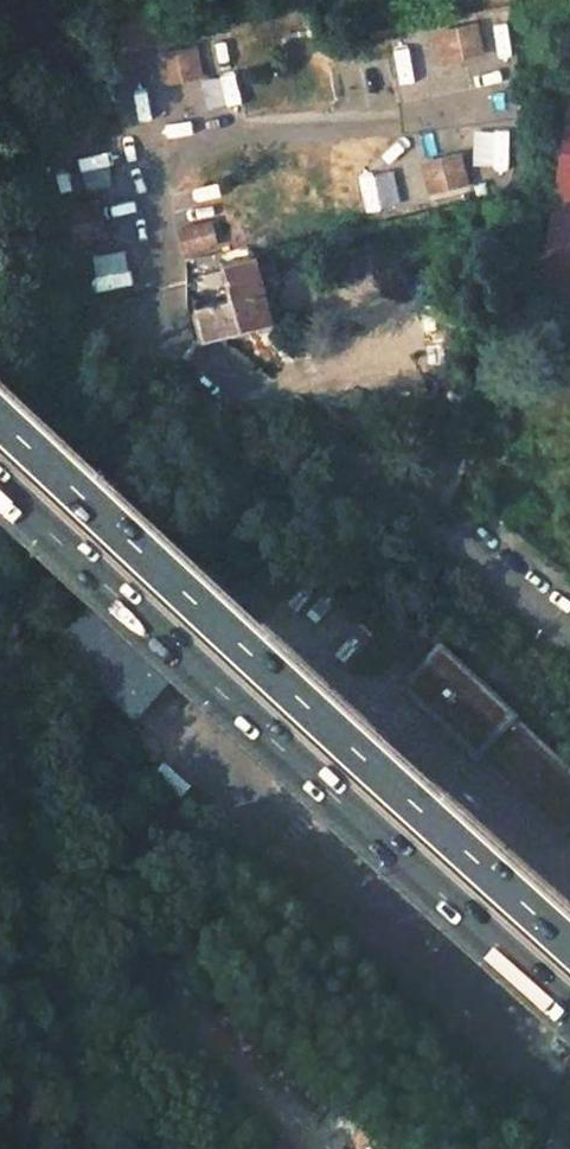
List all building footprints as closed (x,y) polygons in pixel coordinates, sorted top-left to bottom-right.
[(481,33),(448,39),(451,56),(467,53),(484,50),(481,33)] [(239,35),(201,40),(206,78),(244,73),(239,35)] [(200,49),(166,54),(170,71),(203,65),(200,49)] [(484,50),(467,53),(469,63),(486,60),(484,50)] [(467,53),(451,56),(452,66),(469,63),(467,53)] [(203,65),(186,68),(188,78),(204,76),(203,65)] [(186,68),(170,71),(172,81),(188,78),(186,68)] [(541,290),(569,294),(569,102),(541,290)] [(471,144),(474,179),(510,176),(507,142),(471,144)] [(461,163),(445,167),(447,177),(464,173),(461,163)] [(445,167),(429,170),(431,181),(447,177),(445,167)] [(447,177),(431,181),(434,197),(467,189),(464,173),(447,177)] [(97,202),(87,204),(91,220),(101,218),(97,202)] [(87,204),(71,207),(78,240),(94,237),(87,204)] [(101,218),(91,220),(94,237),(104,234),(101,218)] [(213,223),(182,229),(187,251),(218,244),(213,223)] [(195,307),(203,340),(217,336),(272,322),(255,257),(224,265),(232,297),(195,307)] [(442,474),(428,506),(445,519),(462,468),(444,461),(452,440),(434,435),(425,466),(442,474)] [(240,607),(162,536),(58,650),(136,721),(240,607)] [(444,653),(408,691),(564,838),(569,832),(569,771),(444,653)]
